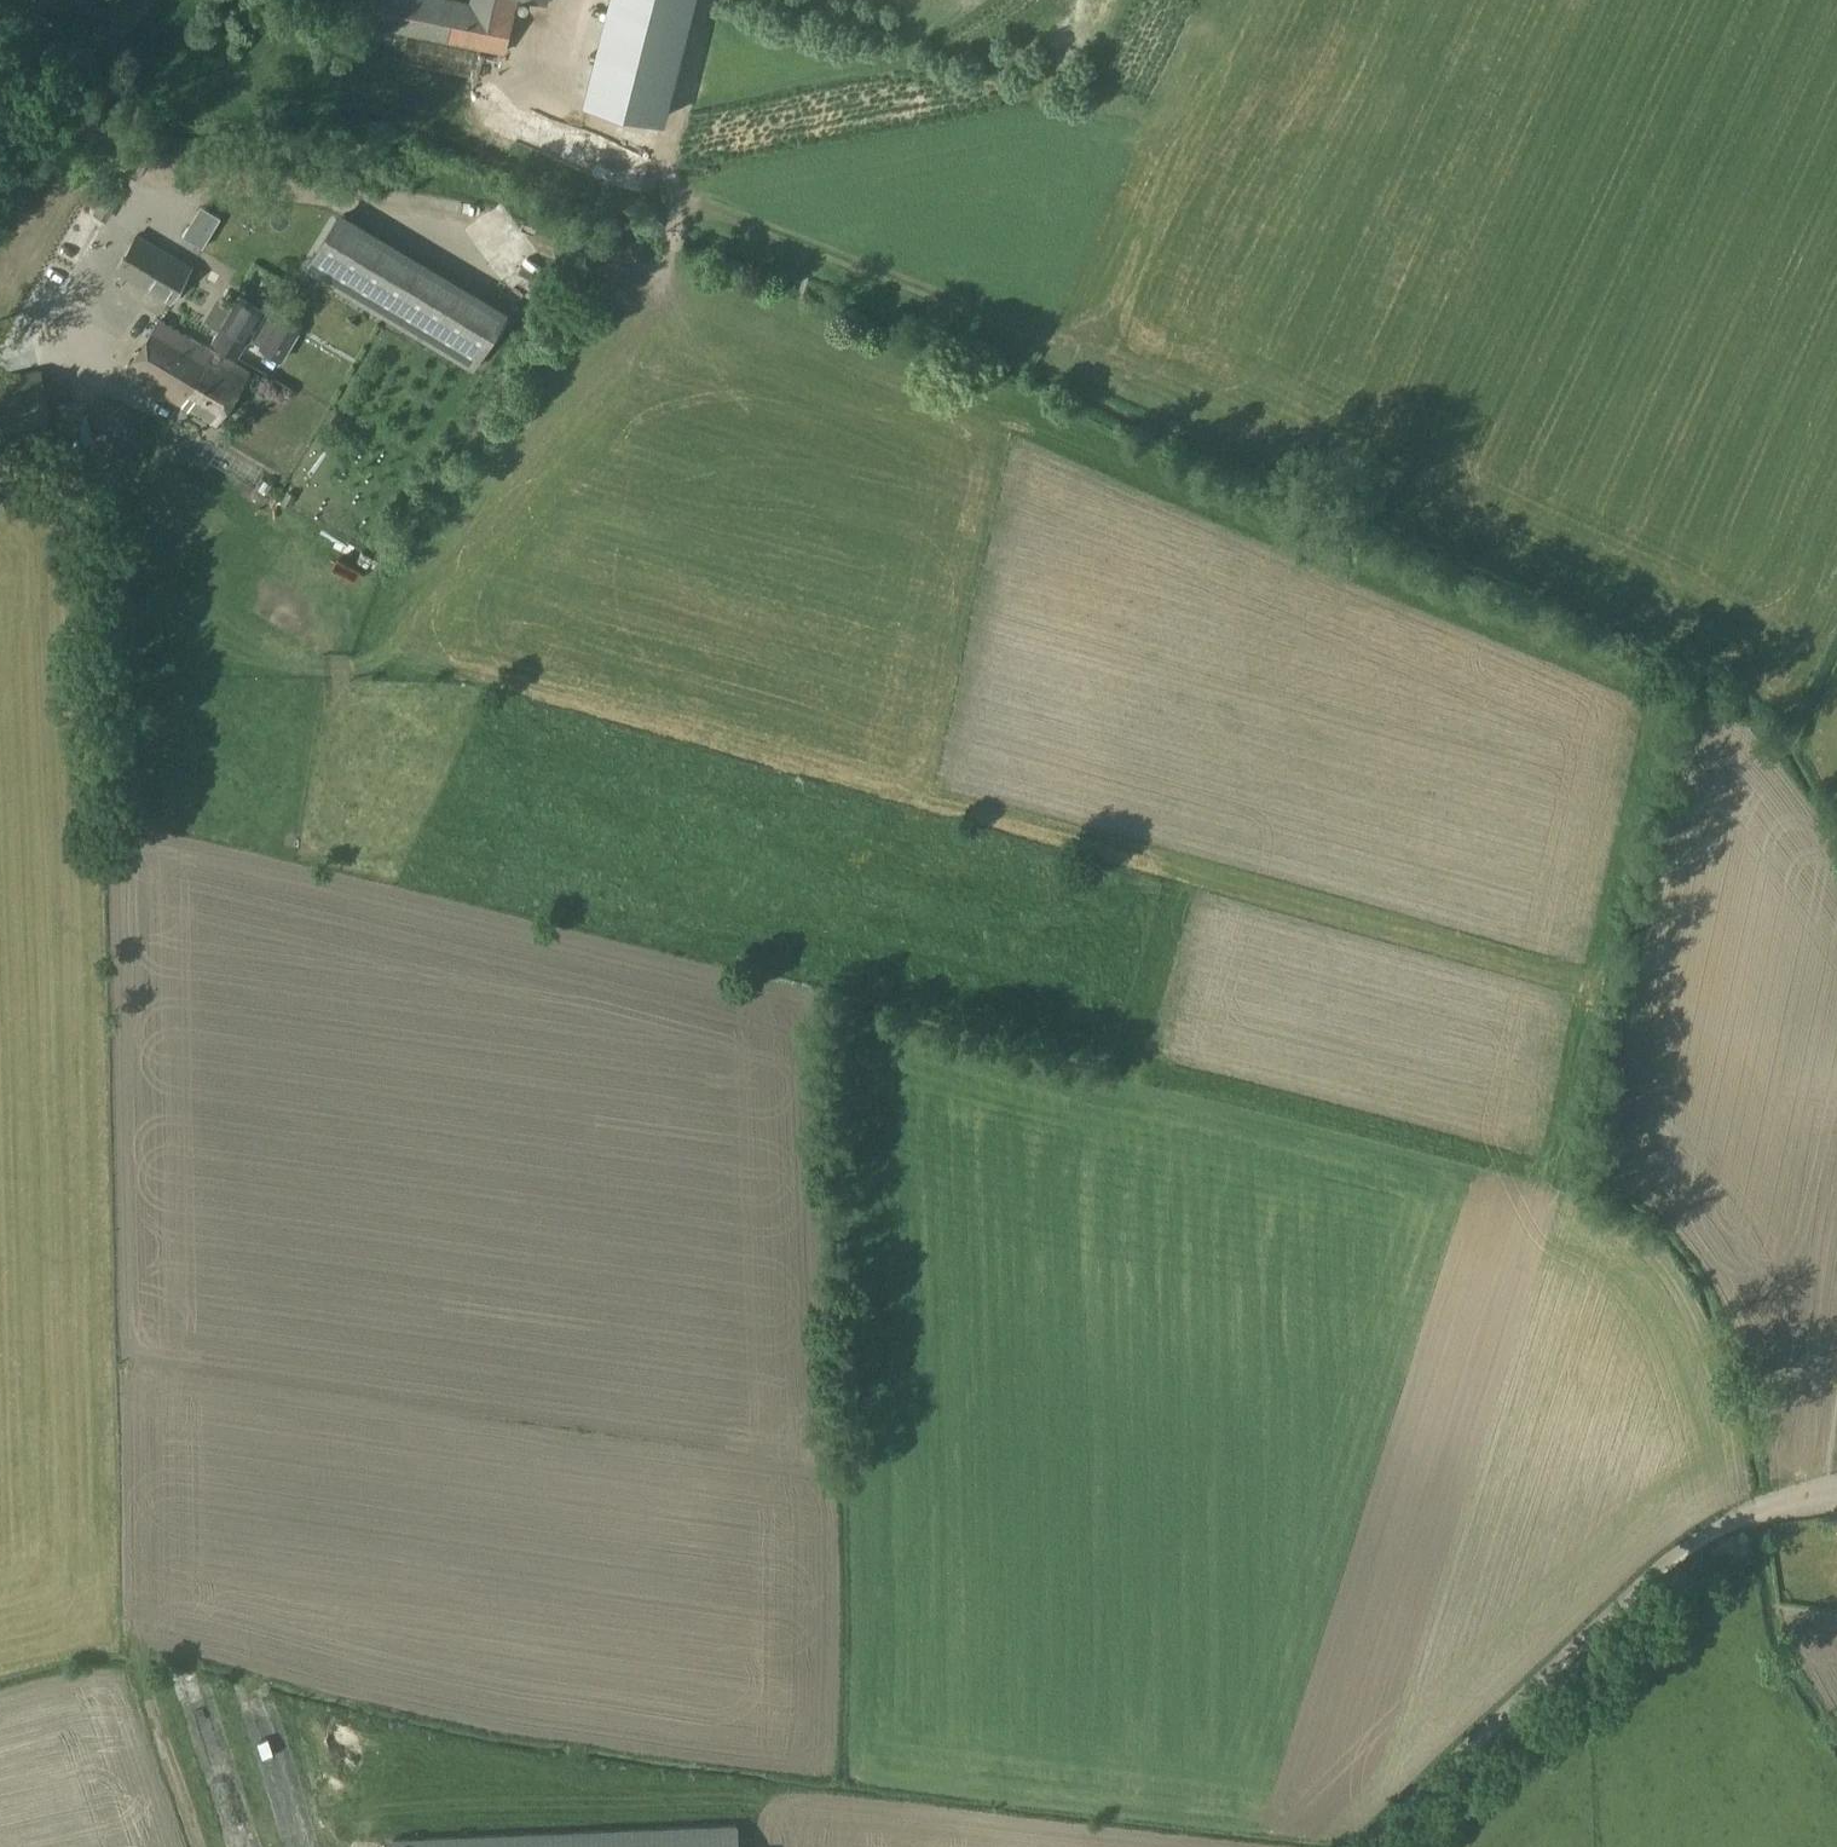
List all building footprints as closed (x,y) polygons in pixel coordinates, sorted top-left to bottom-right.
[(469,1),(464,0),(364,0),(359,23),(504,52),(517,0),(469,0),(469,1)] [(610,4),(685,23),(691,0),(611,0),(610,4)] [(473,367),(502,318),(336,218),(307,268),(473,367)] [(192,265),(134,232),(112,270),(170,304),(192,265)] [(183,257),(212,274),(226,250),(196,233),(183,257)] [(218,299),(206,320),(219,327),(212,340),(237,355),(248,336),(260,344),(259,346),(282,360),(300,331),(276,317),(275,319),(262,312),(263,310),(238,295),(231,307),(218,299)] [(247,370),(159,318),(125,370),(214,422),(247,370)] [(50,421),(39,369),(0,377),(0,432),(50,421)] [(391,1846),(736,1846),(735,1825),(391,1839),(391,1846)]
